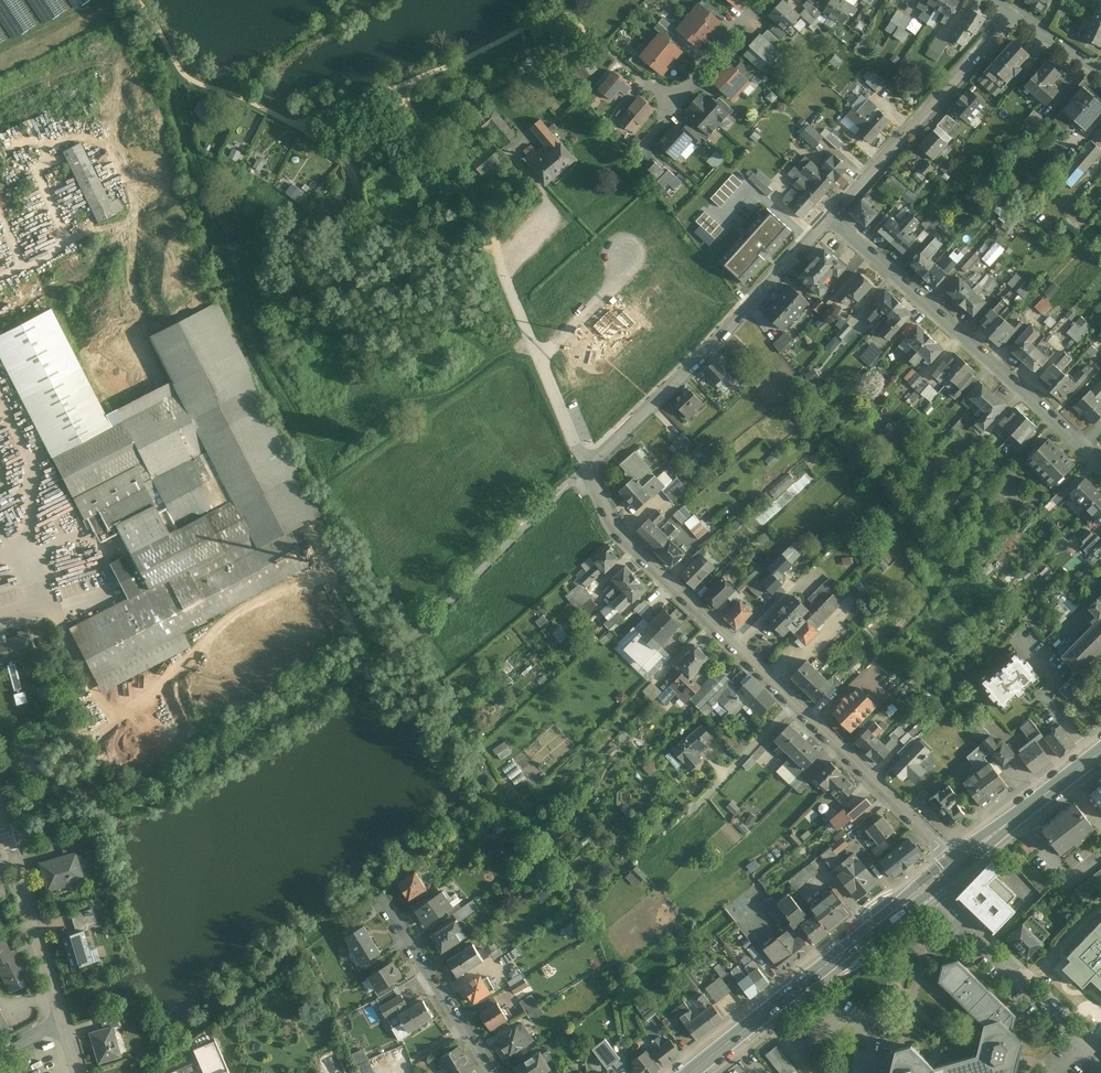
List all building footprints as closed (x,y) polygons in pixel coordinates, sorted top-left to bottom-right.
[(705,0),(703,0),(700,4),(701,6),(705,9),(709,3),(705,0)] [(785,0),(783,0),(769,15),(778,23),(773,29),(780,36),(786,31),(793,38),(800,30),(795,26),(797,23),(795,21),(800,16),(792,9),(793,7),(785,0)] [(819,0),(813,0),(811,3),(822,12),(822,13),(823,13),(824,12),(823,12),(827,7),(819,0)] [(845,0),(831,0),(827,7),(823,12),(824,12),(843,24),(854,6),(845,0)] [(917,6),(926,11),(930,4),(936,8),(936,7),(941,0),(920,0),(917,6)] [(957,0),(941,0),(936,7),(942,11),(937,19),(945,24),(960,2),(957,0)] [(1025,0),(1045,13),(1054,0),(1026,0),(1025,0)] [(1093,18),(1100,22),(1100,0),(1093,18)] [(822,12),(811,3),(806,8),(816,18),(822,13),(822,12)] [(705,9),(701,6),(692,17),(690,19),(712,38),(718,31),(715,28),(721,22),(715,17),(705,9)] [(816,18),(806,8),(801,14),(812,24),(816,18)] [(986,18),(970,8),(952,37),(963,44),(971,31),(976,34),(986,18)] [(898,9),(891,21),(897,25),(905,14),(898,9)] [(905,14),(897,25),(905,29),(912,18),(905,14)] [(669,22),(663,17),(659,23),(665,27),(669,22)] [(1093,18),(1091,22),(1084,19),(1080,28),(1087,31),(1084,39),(1100,46),(1100,22),(1093,18)] [(712,38),(690,19),(689,20),(680,31),(693,42),(693,43),(699,47),(705,41),(708,43),(712,38)] [(665,27),(659,23),(655,28),(661,33),(665,27)] [(782,43),(768,30),(762,36),(776,49),(782,43)] [(682,50),(662,34),(652,46),(670,61),(674,55),(676,57),(682,50)] [(762,36),(760,35),(751,45),(752,47),(745,54),(761,69),(768,61),(771,64),(781,53),(776,49),(762,36)] [(942,41),(936,37),(929,48),(935,52),(942,41)] [(942,41),(935,52),(940,55),(947,44),(942,41)] [(1014,41),(985,73),(989,76),(982,84),(992,92),(998,85),(1002,89),(1016,74),(1016,75),(1021,69),(1021,68),(1019,66),(1029,54),(1014,41)] [(670,61),(652,46),(642,58),(662,74),(667,68),(665,66),(670,61)] [(636,53),(629,60),(634,64),(640,57),(636,53)] [(586,55),(574,65),(574,66),(565,73),(575,86),(576,85),(580,89),(588,83),(584,79),(596,69),(586,55)] [(750,69),(741,62),(735,68),(743,76),(750,69)] [(1048,63),(1039,73),(1038,72),(1026,86),(1048,105),(1059,91),(1052,85),(1062,74),(1048,63)] [(735,68),(731,65),(716,82),(735,99),(750,82),(743,76),(735,68)] [(756,75),(750,69),(743,76),(750,82),(756,75)] [(602,87),(599,90),(611,100),(620,90),(625,94),(631,86),(626,82),(627,81),(615,71),(602,87)] [(884,80),(874,72),(866,81),(875,89),(884,80)] [(597,83),(584,98),(591,104),(597,97),(595,95),(599,90),(602,87),(597,83)] [(1083,87),(1053,121),(1065,133),(1075,120),(1086,130),(1100,114),(1100,103),(1083,87)] [(975,95),(969,90),(953,108),(969,123),(985,105),(975,95)] [(715,102),(708,96),(705,100),(700,95),(694,102),(719,124),(721,121),(722,122),(727,117),(726,116),(728,114),(715,102)] [(654,109),(639,97),(633,104),(622,117),(623,118),(628,126),(637,130),(654,109)] [(734,110),(719,97),(715,102),(728,114),(729,116),(734,110)] [(193,111),(206,122),(215,110),(202,99),(193,111)] [(891,120),(867,99),(857,110),(868,121),(880,132),(891,120)] [(628,100),(616,115),(621,120),(623,118),(622,117),(633,104),(628,100)] [(719,124),(694,102),(688,109),(693,113),(689,117),(696,123),(709,135),(710,134),(711,132),(712,133),(716,128),(716,127),(719,124)] [(508,125),(491,105),(486,110),(490,115),(476,127),(483,135),(491,128),(497,135),(508,125)] [(857,110),(853,107),(846,114),(849,117),(852,120),(853,120),(861,128),(856,134),(862,139),(864,137),(870,143),(880,132),(868,121),(857,110)] [(1045,120),(1035,110),(1025,121),(1036,130),(1045,120)] [(957,123),(947,114),(937,125),(947,133),(957,123)] [(531,128),(545,145),(537,152),(531,145),(524,150),(529,155),(525,158),(546,184),(553,178),(557,182),(572,169),(568,165),(575,159),(562,143),(561,143),(552,133),(558,128),(554,124),(549,128),(541,119),(531,128)] [(709,135),(696,123),(692,127),(702,137),(706,141),(711,136),(710,134),(709,135)] [(692,127),(688,124),(682,130),(692,140),(696,144),(702,137),(692,127)] [(497,135),(493,138),(502,148),(506,145),(517,136),(508,125),(497,135)] [(682,130),(676,125),(660,143),(672,154),(675,151),(679,154),(692,140),(682,130)] [(823,137),(810,125),(801,134),(814,146),(823,137)] [(948,143),(934,131),(920,146),(934,158),(948,143)] [(843,145),(830,133),(826,138),(838,149),(843,145)] [(1073,162),(1084,171),(1084,172),(1100,153),(1100,149),(1091,140),(1073,162)] [(493,142),(466,166),(483,186),(483,185),(485,188),(512,164),(493,142)] [(78,143),(63,151),(80,187),(97,178),(78,143)] [(723,158),(716,152),(712,157),(719,163),(723,158)] [(834,155),(821,169),(806,156),(796,167),(825,193),(830,187),(833,189),(837,184),(835,182),(848,168),(834,155)] [(935,167),(928,161),(920,169),(927,175),(935,167)] [(682,182),(668,169),(666,172),(656,162),(648,169),(659,179),(658,181),(665,188),(669,184),(675,190),(682,182)] [(1084,171),(1073,162),(1067,169),(1078,178),(1084,171)] [(825,193),(796,167),(790,174),(797,180),(793,185),(799,190),(793,197),(789,194),(784,200),(784,203),(802,218),(825,193)] [(905,183),(894,172),(889,177),(901,188),(905,183)] [(728,179),(738,188),(743,183),(733,174),(728,179)] [(109,202),(97,178),(80,187),(98,222),(115,213),(109,202)] [(728,179),(724,184),(734,192),(738,188),(728,179)] [(773,190),(760,179),(755,185),(768,196),(773,190)] [(720,189),(729,197),(734,192),(724,184),(720,189)] [(720,189),(715,194),(725,202),(729,197),(720,189)] [(711,199),(721,207),(725,202),(715,194),(711,199)] [(122,210),(116,198),(109,202),(115,213),(122,210)] [(873,204),(865,198),(856,208),(855,208),(853,208),(852,209),(852,211),(852,212),(852,213),(853,214),(855,215),(856,215),(867,224),(878,213),(871,207),(873,204)] [(747,231),(748,233),(765,248),(770,253),(791,230),(767,209),(747,231)] [(899,224),(891,218),(880,230),(892,241),(915,216),(914,216),(909,211),(901,220),(902,221),(899,224)] [(942,219),(933,211),(928,217),(937,224),(942,219)] [(696,221),(701,226),(710,216),(705,212),(696,221)] [(924,217),(918,212),(914,216),(915,216),(920,221),(924,217)] [(706,230),(715,220),(710,216),(701,226),(706,230)] [(915,216),(892,241),(904,252),(915,239),(909,233),(912,230),(920,221),(915,216)] [(937,224),(928,217),(918,228),(928,237),(938,225),(937,224)] [(706,230),(711,234),(720,225),(715,220),(706,230)] [(716,239),(724,229),(720,225),(711,234),(716,239)] [(740,238),(720,261),(744,283),(765,260),(759,254),(765,248),(748,233),(742,239),(740,238)] [(933,241),(912,265),(924,276),(935,262),(931,258),(940,247),(933,241)] [(1094,252),(1085,244),(1081,250),(1089,257),(1094,252)] [(969,249),(957,263),(962,267),(977,250),(973,246),(970,250),(969,249)] [(846,268),(825,249),(819,257),(818,256),(812,263),(828,277),(834,271),(839,275),(846,268)] [(951,255),(957,260),(962,254),(957,249),(951,255)] [(940,266),(935,262),(924,276),(936,287),(957,263),(950,256),(940,266)] [(828,277),(812,263),(806,270),(800,277),(821,295),(828,287),(823,283),(828,277)] [(1013,286),(1020,276),(1016,273),(1009,283),(1013,286)] [(861,274),(847,289),(847,290),(839,298),(846,304),(853,296),(859,301),(873,285),(861,274)] [(960,278),(947,292),(960,304),(973,290),(968,285),(960,278)] [(975,281),(973,279),(968,285),(973,290),(978,284),(978,283),(975,281)] [(1026,281),(1018,291),(1025,297),(1033,287),(1026,281)] [(984,288),(978,284),(973,290),(978,295),(984,288)] [(791,285),(765,313),(784,330),(809,302),(791,285)] [(973,290),(960,304),(973,316),(986,302),(978,295),(973,290)] [(886,291),(864,315),(871,321),(881,311),(887,316),(899,302),(886,291)] [(1043,298),(1035,307),(1040,311),(1048,302),(1043,298)] [(819,299),(811,307),(817,312),(825,304),(819,299)] [(899,302),(887,316),(893,321),(882,333),(889,339),(912,314),(899,302)] [(1048,302),(1040,311),(1044,315),(1053,306),(1048,302)] [(998,303),(980,322),(983,325),(980,328),(990,336),(1005,320),(998,313),(1003,307),(998,303)] [(825,304),(817,313),(822,317),(830,308),(825,304)] [(207,306),(148,337),(171,381),(192,423),(193,422),(253,537),(286,520),(291,529),(315,516),(207,306)] [(0,335),(0,357),(52,457),(111,427),(105,415),(50,309),(0,335)] [(1012,326),(1005,320),(990,336),(1000,345),(1002,342),(1005,344),(1023,325),(1018,320),(1012,326)] [(1076,322),(1067,333),(1072,337),(1082,327),(1076,322)] [(853,328),(847,323),(837,334),(843,338),(853,328)] [(931,337),(917,325),(905,339),(913,346),(918,351),(931,337)] [(1030,325),(1010,348),(1023,360),(1036,347),(1029,340),(1037,331),(1030,325)] [(1082,327),(1072,337),(1078,343),(1088,332),(1082,327)] [(786,331),(773,344),(781,354),(794,339),(786,331)] [(833,351),(840,341),(834,337),(827,347),(833,351)] [(944,349),(931,337),(918,351),(923,356),(931,363),(944,349)] [(913,346),(907,353),(912,357),(918,351),(913,346)] [(1041,352),(1036,347),(1023,360),(1036,372),(1054,352),(1047,346),(1041,352)] [(879,348),(869,358),(875,364),(884,353),(879,348)] [(923,356),(918,351),(912,357),(917,362),(923,356)] [(1064,351),(1041,377),(1043,379),(1041,382),(1051,391),(1066,375),(1061,371),(1072,359),(1064,351)] [(953,357),(951,354),(933,374),(939,379),(944,373),(951,379),(966,362),(957,353),(953,357)] [(724,369),(716,360),(704,371),(716,384),(722,379),(729,387),(736,381),(736,380),(724,369)] [(744,376),(731,362),(724,369),(736,380),(736,381),(737,383),(744,376)] [(966,362),(951,379),(958,386),(953,392),(958,397),(976,377),(974,375),(977,371),(966,362)] [(1073,381),(1066,375),(1051,391),(1060,400),(1064,397),(1066,399),(1087,375),(1082,371),(1073,381)] [(917,373),(908,383),(915,389),(924,379),(917,373)] [(924,379),(915,389),(921,394),(930,384),(924,379)] [(171,381),(105,415),(111,427),(52,457),(84,520),(86,518),(95,535),(115,525),(129,553),(130,553),(148,588),(127,599),(127,598),(76,625),(101,672),(309,565),(310,564),(307,559),(306,559),(291,529),(286,520),(253,537),(193,422),(192,423),(171,381)] [(981,381),(963,401),(968,406),(969,407),(974,401),(981,407),(994,393),(981,381)] [(1100,383),(1091,393),(1100,401),(1100,400),(1100,384),(1100,383)] [(691,391),(677,405),(689,418),(704,404),(691,391)] [(1089,391),(1074,406),(1081,413),(1082,412),(1094,423),(1100,416),(1100,402),(1100,401),(1091,393),(1089,391)] [(1007,405),(994,393),(981,407),(987,412),(976,424),(983,431),(1007,405)] [(965,411),(947,431),(954,437),(981,407),(974,401),(969,407),(968,406),(964,410),(965,411)] [(1014,411),(1012,410),(994,429),(999,434),(1004,428),(1011,434),(1027,417),(1017,408),(1014,411)] [(1027,417),(1011,434),(1018,441),(1013,447),(1018,451),(1036,431),(1034,429),(1037,426),(1027,417)] [(673,442),(682,451),(691,442),(683,433),(673,442)] [(1073,465),(1048,439),(1028,459),(1053,485),(1073,465)] [(652,470),(635,451),(621,463),(634,478),(620,490),(628,500),(656,475),(655,475),(651,471),(652,470)] [(763,462),(769,468),(779,459),(773,453),(763,462)] [(656,475),(628,500),(637,510),(652,497),(652,498),(659,492),(658,491),(665,485),(656,475)] [(677,477),(663,491),(668,497),(679,487),(683,484),(677,477)] [(1100,494),(1085,479),(1071,492),(1087,508),(1100,494)] [(1065,485),(1051,499),(1056,505),(1070,491),(1065,485)] [(679,487),(668,497),(672,502),(683,493),(679,487)] [(1100,494),(1087,508),(1100,523),(1100,494)] [(665,517),(658,510),(649,519),(656,525),(665,517)] [(649,519),(637,532),(647,543),(660,529),(656,525),(649,519)] [(702,519),(690,529),(694,534),(706,524),(702,519)] [(706,524),(694,534),(699,539),(710,529),(706,524)] [(680,531),(673,525),(665,534),(669,538),(671,536),(673,538),(680,531)] [(660,529),(647,543),(659,554),(671,540),(669,538),(665,534),(660,529)] [(1094,534),(1089,529),(1080,539),(1084,543),(1081,546),(1087,552),(1090,549),(1100,538),(1095,533),(1094,534)] [(1100,538),(1090,549),(1087,552),(1087,553),(1090,556),(1086,559),(1091,564),(1098,557),(1100,554),(1100,537),(1100,538)] [(680,549),(671,540),(659,554),(672,566),(687,551),(682,547),(680,549)] [(609,544),(593,559),(596,563),(604,571),(606,573),(620,560),(611,551),(614,549),(609,544)] [(791,545),(768,567),(778,577),(801,555),(791,545)] [(703,547),(692,557),(697,561),(702,556),(703,556),(707,551),(703,547)] [(129,553),(109,564),(127,598),(127,599),(148,588),(130,553),(129,553)] [(697,561),(689,570),(688,569),(682,576),(694,588),(714,567),(703,556),(702,556),(697,561)] [(596,563),(587,571),(584,568),(577,575),(586,585),(585,586),(586,587),(587,586),(587,587),(604,571),(596,563)] [(626,566),(612,579),(614,582),(604,591),(610,598),(620,588),(622,590),(636,577),(626,566)] [(766,570),(749,586),(759,597),(776,580),(766,570)] [(636,577),(622,590),(624,593),(614,603),(612,601),(601,611),(608,620),(618,611),(620,609),(630,599),(633,602),(647,588),(636,577)] [(723,578),(712,588),(705,594),(717,607),(734,590),(723,578)] [(825,581),(808,598),(818,609),(833,593),(833,594),(835,592),(825,581)] [(759,597),(749,586),(742,592),(746,596),(755,605),(761,599),(759,597)] [(575,587),(565,595),(572,604),(586,593),(581,588),(578,590),(575,587)] [(845,596),(838,589),(835,592),(833,594),(840,600),(845,596)] [(1074,604),(1061,590),(1055,595),(1069,609),(1074,604)] [(746,596),(742,592),(737,597),(741,601),(746,596)] [(586,593),(572,604),(577,610),(590,599),(586,593)] [(818,609),(807,620),(817,629),(822,623),(821,622),(842,602),(840,600),(833,594),(833,593),(818,609)] [(1088,608),(1100,620),(1071,648),(1062,656),(1078,672),(1060,690),(1068,698),(1100,666),(1100,595),(1088,608)] [(794,596),(769,621),(783,635),(790,628),(794,633),(806,621),(802,616),(808,609),(794,596)] [(737,597),(724,609),(729,613),(741,601),(737,597)] [(729,613),(726,616),(739,629),(746,622),(744,621),(752,611),(741,601),(729,613)] [(608,620),(604,624),(609,629),(623,617),(618,611),(608,620)] [(635,640),(651,655),(663,643),(677,627),(661,612),(654,619),(652,617),(650,619),(652,621),(650,624),(637,638),(635,640)] [(637,638),(650,624),(644,619),(631,633),(637,638)] [(817,629),(807,620),(806,621),(794,633),(799,637),(795,641),(802,648),(806,644),(807,645),(820,631),(817,629)] [(562,642),(570,635),(561,625),(553,632),(562,642)] [(0,641),(0,662),(32,653),(25,630),(18,632),(19,635),(0,641)] [(1071,648),(1055,631),(1046,639),(1062,656),(1071,648)] [(648,658),(654,664),(665,653),(670,649),(663,643),(651,655),(648,658)] [(695,644),(675,665),(663,678),(668,683),(667,683),(670,686),(702,651),(695,644)] [(634,652),(626,645),(620,650),(628,658),(634,652)] [(628,658),(620,650),(617,654),(626,663),(629,660),(628,658)] [(670,686),(669,686),(687,703),(690,699),(700,689),(700,688),(690,679),(710,658),(702,651),(670,686)] [(1011,659),(990,678),(988,676),(981,683),(990,693),(989,694),(995,701),(995,700),(1002,708),(1010,701),(1017,694),(1019,696),(1024,691),(1023,689),(1031,682),(1031,683),(1039,676),(1032,668),(1033,668),(1027,661),(1026,662),(1017,651),(1010,658),(1011,659)] [(654,664),(649,668),(654,674),(670,658),(665,653),(654,664)] [(513,668),(507,661),(502,664),(509,672),(513,668)] [(792,678),(804,688),(819,671),(808,661),(792,678)] [(15,662),(8,664),(16,692),(23,690),(15,662)] [(865,668),(859,662),(851,669),(857,675),(865,668)] [(654,674),(649,668),(645,673),(649,678),(654,674)] [(829,680),(819,671),(804,688),(817,701),(825,692),(829,696),(836,687),(829,680)] [(715,673),(711,686),(704,692),(700,689),(690,699),(701,709),(728,682),(730,680),(726,678),(721,673),(719,675),(715,673)] [(833,675),(829,680),(836,687),(841,682),(833,675)] [(775,700),(752,678),(738,692),(747,702),(742,707),(751,716),(756,711),(760,715),(775,700)] [(653,681),(645,689),(653,698),(662,690),(653,681)] [(666,682),(661,687),(664,691),(669,686),(670,686),(667,683),(666,682)] [(728,682),(709,701),(713,705),(719,700),(717,698),(731,685),(728,682)] [(738,692),(731,685),(717,698),(719,700),(729,711),(724,716),(729,721),(742,707),(747,702),(738,692)] [(858,687),(852,693),(851,692),(847,696),(842,701),(838,705),(839,706),(833,712),(851,730),(876,705),(858,687)] [(25,691),(15,693),(17,703),(27,702),(25,691)] [(719,700),(713,705),(724,716),(729,711),(719,700)] [(1030,718),(1020,727),(1030,738),(1027,741),(1028,742),(1020,749),(1022,752),(1036,742),(1037,743),(1045,737),(1030,718)] [(666,755),(677,769),(681,765),(683,762),(685,761),(692,769),(700,761),(696,756),(714,740),(701,725),(696,720),(682,733),(687,738),(686,738),(687,739),(686,739),(674,749),(673,751),(670,752),(666,755)] [(879,725),(875,722),(868,729),(876,736),(887,725),(883,721),(879,725)] [(978,721),(969,729),(973,734),(983,727),(978,721)] [(806,741),(789,725),(775,739),(791,756),(806,741)] [(1045,737),(1060,757),(1076,745),(1060,725),(1045,737)] [(876,736),(868,729),(856,742),(867,753),(880,739),(876,736)] [(999,744),(991,735),(981,743),(982,743),(989,751),(1002,766),(1015,754),(1002,740),(999,744)] [(893,739),(889,736),(883,742),(891,750),(898,744),(893,739)] [(913,737),(897,753),(903,758),(918,742),(913,737)] [(880,739),(867,753),(878,764),(891,750),(883,742),(880,739)] [(903,758),(894,767),(904,777),(908,773),(915,780),(924,770),(917,763),(923,757),(925,759),(929,756),(926,753),(931,748),(922,739),(918,742),(903,758)] [(493,747),(498,759),(512,753),(507,741),(493,747)] [(791,756),(784,764),(796,776),(798,774),(804,768),(805,769),(820,754),(806,741),(791,756)] [(1037,743),(1036,742),(1022,752),(1020,754),(1034,773),(1050,761),(1037,743)] [(982,743),(966,757),(973,765),(989,751),(982,743)] [(665,762),(657,753),(643,767),(650,775),(665,762)] [(756,761),(751,756),(742,766),(747,771),(756,761)] [(831,760),(812,780),(819,787),(822,784),(828,790),(829,789),(844,774),(841,771),(842,770),(831,760)] [(990,762),(964,782),(982,807),(1009,786),(990,762)] [(804,779),(798,774),(796,776),(790,783),(795,788),(804,779)] [(844,774),(829,789),(842,802),(857,787),(844,774)] [(945,788),(937,778),(928,786),(936,796),(945,788)] [(804,779),(795,788),(801,793),(809,784),(804,779)] [(936,796),(931,800),(949,821),(949,822),(950,823),(951,824),(952,824),(953,824),(954,823),(954,822),(955,821),(964,813),(958,805),(963,801),(949,785),(945,788),(936,796)] [(1090,795),(1100,809),(1100,787),(1090,795)] [(740,809),(732,801),(727,806),(735,814),(740,809)] [(1077,804),(1063,815),(1062,814),(1057,818),(1058,819),(1044,830),(1064,855),(1097,829),(1077,804)] [(843,808),(829,820),(840,832),(853,820),(843,808)] [(870,816),(861,824),(864,828),(873,821),(870,816)] [(883,816),(868,829),(869,829),(874,835),(873,835),(879,843),(883,840),(895,830),(889,823),(890,821),(888,818),(886,820),(883,816)] [(621,817),(613,825),(617,830),(625,822),(621,817)] [(837,839),(847,834),(844,830),(834,834),(837,839)] [(82,831),(59,838),(61,844),(63,844),(84,838),(82,831)] [(827,843),(818,833),(812,839),(813,841),(812,842),(813,844),(815,842),(820,849),(827,843)] [(800,842),(792,834),(788,839),(796,846),(800,842)] [(848,844),(842,837),(831,846),(836,851),(837,853),(848,844)] [(84,838),(63,844),(65,852),(86,846),(84,838)] [(879,843),(871,850),(876,856),(889,846),(883,840),(879,843)] [(921,857),(909,841),(881,863),(894,879),(921,857)] [(831,846),(821,854),(825,859),(836,851),(831,846)] [(836,851),(825,859),(833,869),(843,861),(837,853),(836,851)] [(879,882),(854,852),(843,861),(867,891),(868,891),(879,882)] [(1045,880),(1020,852),(1011,860),(1036,888),(1045,880)] [(75,853),(40,864),(48,891),(83,880),(75,853)] [(867,891),(843,861),(833,869),(857,899),(867,891)] [(811,862),(789,880),(796,890),(819,872),(811,862)] [(990,862),(958,896),(995,932),(1016,911),(1008,903),(1016,895),(996,875),(1001,870),(990,862)] [(646,875),(637,866),(626,876),(631,881),(636,876),(641,881),(646,875)] [(1076,889),(1083,899),(1100,885),(1100,870),(1076,889)] [(429,892),(417,872),(400,882),(407,894),(407,896),(408,898),(413,899),(416,897),(418,898),(429,892)] [(1045,880),(1036,888),(1041,894),(1050,885),(1045,880)] [(833,888),(810,907),(815,914),(829,931),(852,912),(833,888)] [(426,904),(416,911),(416,912),(426,925),(447,910),(453,905),(443,891),(426,904)] [(726,907),(738,920),(755,906),(743,892),(726,907)] [(791,906),(784,896),(777,902),(785,912),(791,906)] [(422,898),(411,906),(416,912),(416,911),(426,904),(422,898)] [(479,908),(473,900),(467,904),(473,913),(479,908)] [(461,907),(457,902),(453,905),(447,910),(450,915),(461,907)] [(467,904),(453,914),(458,920),(459,923),(473,913),(467,904)] [(92,909),(71,915),(76,932),(83,930),(83,931),(84,930),(83,927),(96,923),(92,909)] [(829,931),(815,914),(809,918),(807,916),(800,922),(817,944),(831,934),(829,931)] [(790,922),(785,916),(783,917),(785,920),(780,924),(783,928),(790,922)] [(1030,917),(1009,939),(1028,957),(1049,935),(1030,917)] [(458,920),(433,935),(438,943),(437,944),(436,946),(436,947),(437,948),(438,949),(439,950),(440,950),(442,950),(443,951),(467,936),(459,923),(458,920)] [(798,932),(792,924),(788,927),(790,929),(795,935),(798,932)] [(381,952),(365,925),(347,936),(353,945),(350,946),(359,960),(366,956),(368,960),(369,960),(381,952)] [(1100,929),(1098,927),(1097,927),(1095,927),(1092,930),(1087,935),(1084,938),(1084,941),(1089,947),(1086,951),(1085,950),(1083,952),(1081,951),(1066,966),(1068,968),(1067,969),(1071,972),(1064,980),(1065,980),(1063,982),(1075,994),(1076,992),(1077,992),(1085,984),(1085,983),(1088,980),(1100,993),(1100,927),(1100,929)] [(790,929),(766,948),(784,970),(811,949),(801,936),(798,939),(795,935),(790,929)] [(73,934),(62,937),(71,968),(78,965),(78,966),(93,962),(83,931),(83,930),(76,932),(72,933),(73,934)] [(4,939),(0,942),(0,965),(8,981),(5,983),(10,993),(30,983),(14,951),(19,949),(18,948),(10,952),(4,939)] [(475,944),(448,960),(455,970),(454,971),(458,978),(465,974),(464,972),(485,959),(475,944)] [(359,960),(355,962),(361,972),(372,965),(369,960),(368,960),(366,956),(359,960)] [(752,961),(746,966),(751,973),(758,968),(752,961)] [(958,961),(942,965),(938,981),(984,1025),(976,1055),(934,1068),(911,1045),(895,1050),(889,1072),(1016,1072),(1023,1042),(1012,1031),(1015,1016),(958,961)] [(721,962),(714,968),(722,978),(729,973),(721,962)] [(393,963),(370,977),(378,990),(392,981),(401,976),(393,963)] [(747,976),(738,965),(730,971),(739,982),(747,976)] [(769,982),(758,968),(751,973),(749,975),(760,990),(764,987),(769,982)] [(481,975),(465,985),(472,996),(471,998),(473,1001),(476,1002),(479,1000),(480,999),(496,989),(490,981),(486,984),(481,975)] [(760,990),(749,975),(747,976),(739,982),(750,997),(756,992),(757,993),(760,990)] [(720,977),(705,989),(716,1002),(731,990),(720,977)] [(524,979),(511,987),(515,993),(528,985),(524,979)] [(392,981),(378,990),(375,991),(379,997),(396,987),(392,981)] [(397,987),(384,995),(377,998),(381,1006),(401,995),(397,987)] [(532,994),(520,1001),(527,1014),(540,1006),(532,994)] [(724,1019),(704,994),(694,1002),(702,1012),(696,1017),(707,1032),(723,1019),(724,1019)] [(381,1006),(381,1007),(387,1017),(397,1010),(400,1014),(406,1011),(404,1006),(407,1004),(402,995),(381,1006)] [(400,1014),(399,1015),(403,1021),(409,1031),(410,1030),(433,1016),(424,1000),(406,1011),(400,1014)] [(498,1002),(482,1013),(489,1024),(489,1026),(490,1028),(494,1029),(496,1027),(497,1026),(509,1019),(498,1002)] [(653,1015),(645,1004),(638,1009),(647,1021),(653,1015)] [(540,1006),(527,1014),(532,1020),(544,1012),(540,1006)] [(696,1017),(690,1009),(681,1016),(698,1039),(699,1039),(699,1038),(707,1032),(696,1017)] [(0,1012),(0,1032),(9,1027),(0,1012)] [(116,1018),(101,1022),(103,1030),(111,1027),(118,1025),(116,1018)] [(403,1021),(393,1028),(400,1040),(411,1033),(410,1030),(409,1031),(403,1021)] [(524,1023),(498,1038),(506,1052),(508,1051),(510,1054),(513,1054),(515,1052),(516,1051),(534,1039),(524,1023)] [(103,1030),(90,1034),(98,1059),(106,1056),(107,1060),(120,1056),(111,1027),(103,1030)] [(664,1043),(658,1036),(652,1042),(657,1049),(654,1051),(665,1064),(680,1052),(670,1039),(664,1043)] [(593,1048),(608,1068),(620,1058),(605,1039),(593,1048)] [(777,1045),(765,1055),(780,1072),(792,1072),(797,1070),(777,1045)] [(440,1058),(443,1063),(441,1065),(443,1068),(447,1065),(448,1066),(447,1067),(450,1071),(451,1071),(452,1072),(467,1072),(474,1069),(469,1062),(470,1061),(465,1052),(464,1053),(459,1046),(440,1058)] [(633,1060),(637,1065),(634,1068),(634,1070),(636,1072),(653,1072),(659,1068),(645,1050),(633,1060)] [(515,1067),(519,1072),(545,1072),(551,1069),(540,1051),(515,1067)] [(353,1058),(356,1066),(369,1060),(366,1052),(353,1058)] [(359,1072),(375,1072),(369,1060),(356,1066),(359,1072)] [(575,1064),(577,1072),(587,1072),(586,1062),(575,1064)] [(569,1065),(560,1070),(561,1072),(567,1072),(572,1070),(569,1065)]
